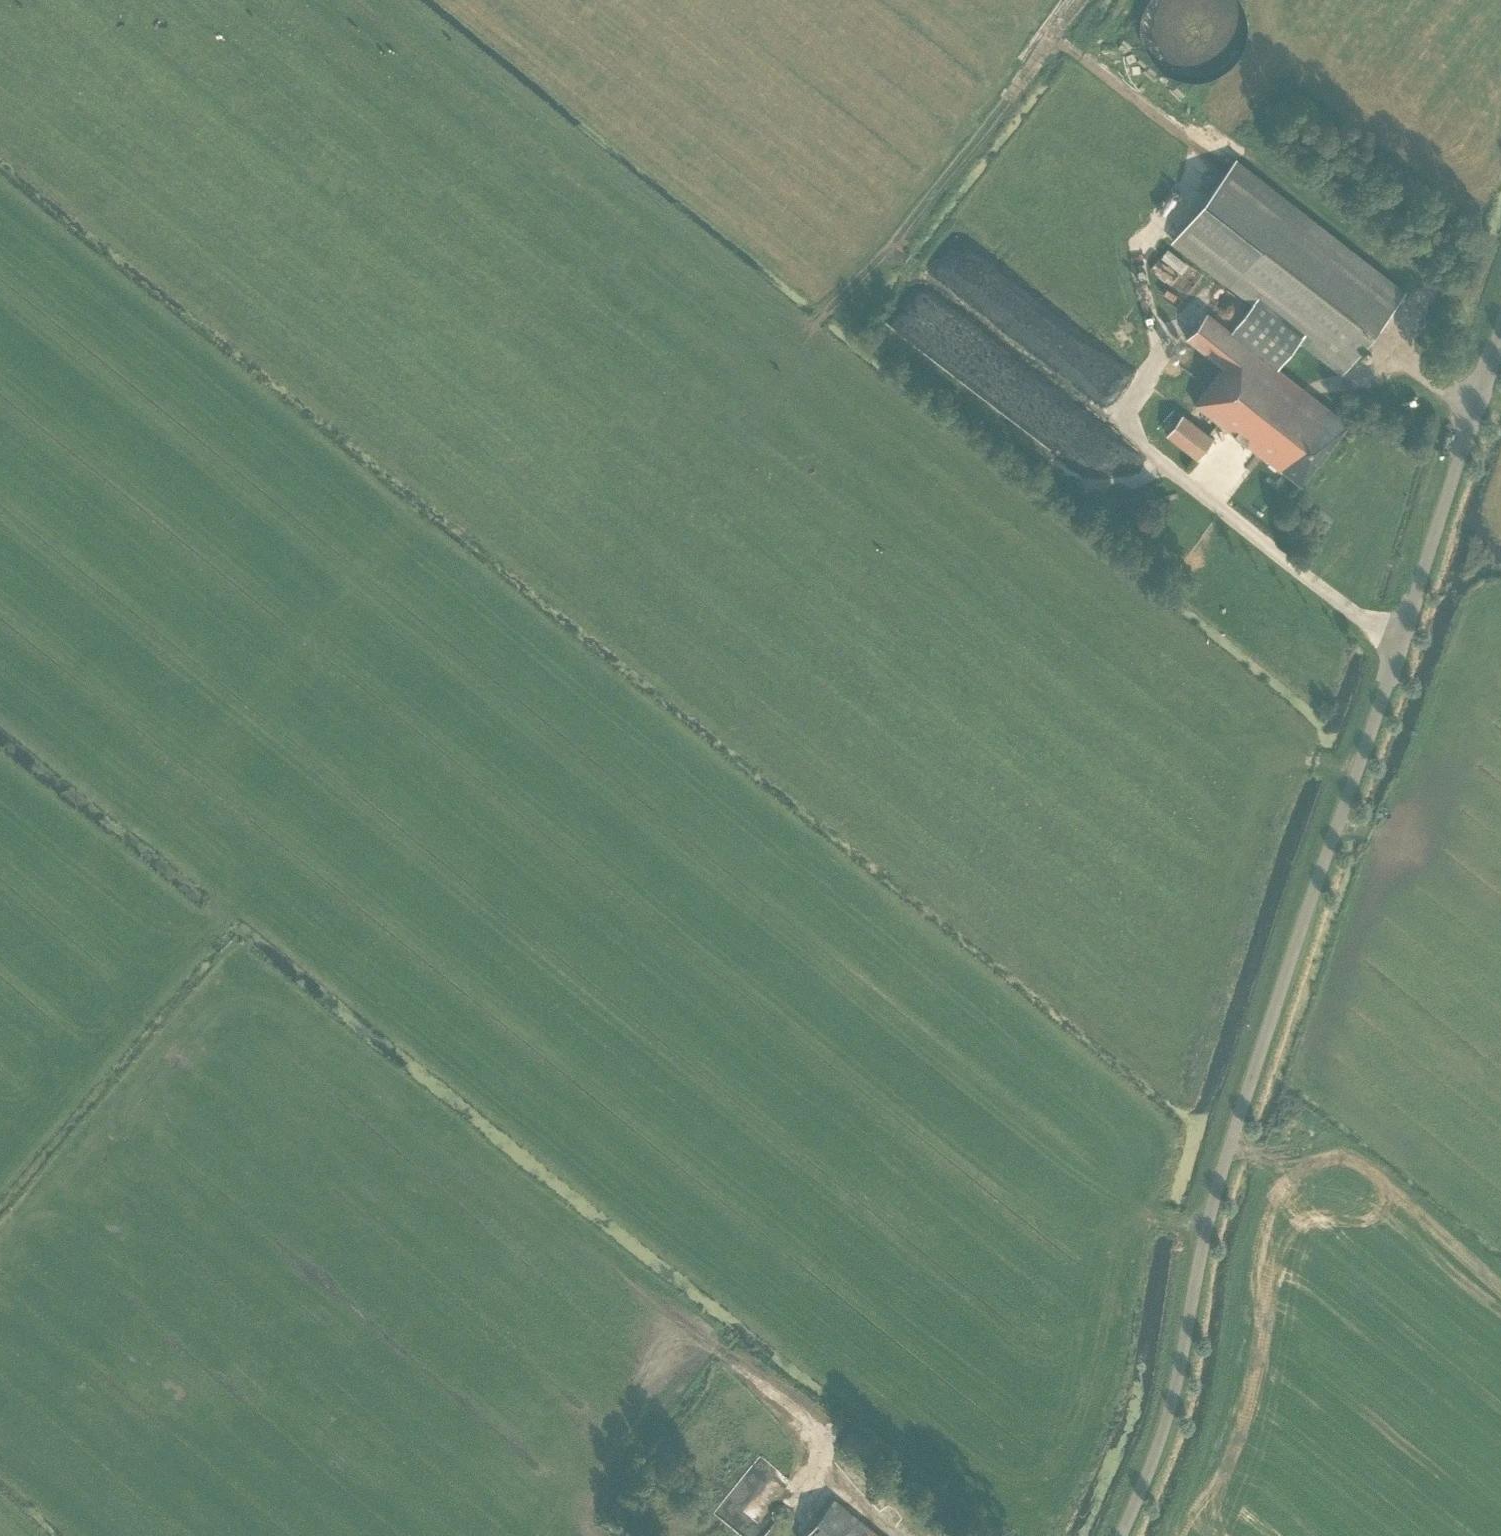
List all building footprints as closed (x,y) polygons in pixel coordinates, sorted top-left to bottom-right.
[(1235,158),(1172,239),(1229,284),(1275,320),(1253,349),(1207,312),(1187,338),(1224,367),(1195,404),(1222,426),(1267,460),(1268,460),(1280,469),(1281,468),(1301,484),(1348,423),(1277,367),(1299,339),(1342,373),(1405,292),(1292,204),(1235,158)] [(1198,459),(1213,439),(1182,414),(1166,434),(1198,459)] [(755,1461),(717,1508),(751,1534),(788,1487),(755,1461)] [(834,1498),(804,1535),(881,1535),(834,1498)]
